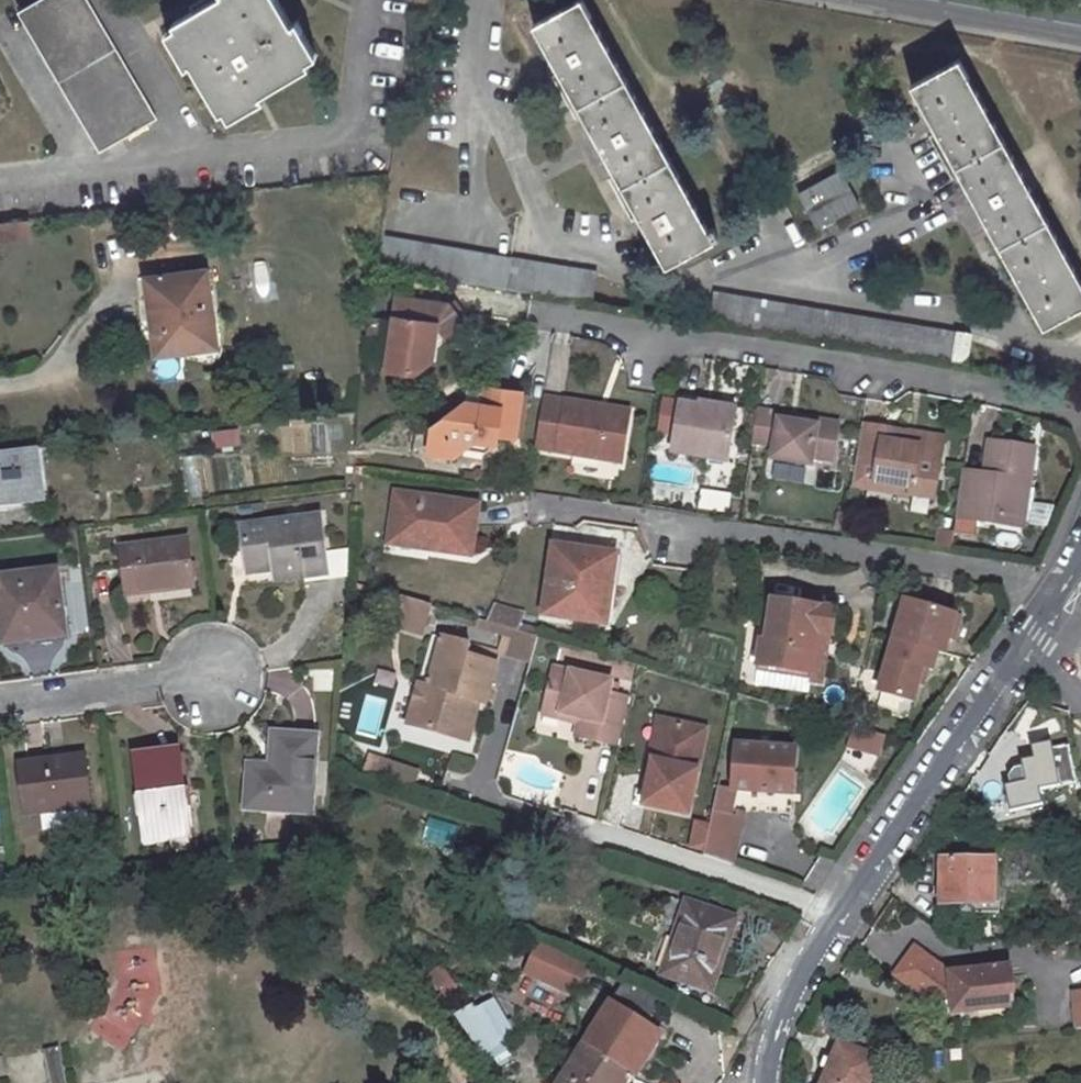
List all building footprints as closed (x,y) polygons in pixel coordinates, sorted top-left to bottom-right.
[(19,12),(99,153),(155,121),(83,0),(41,0),(19,12)] [(275,0),(213,0),(201,7),(168,26),(221,119),(313,65),(275,0)] [(666,266),(712,242),(696,211),(646,121),(598,33),(580,0),(579,0),(533,25),(666,266)] [(1042,327),(1080,306),(1080,284),(1077,276),(1026,184),(971,84),(959,60),(911,86),(1042,327)] [(840,172),(798,194),(817,230),(858,207),(840,172)] [(378,269),(590,304),(595,273),(382,238),(378,269)] [(205,271),(143,279),(153,357),(205,351),(203,327),(212,325),(205,271)] [(714,293),(709,322),(967,365),(972,336),(714,293)] [(397,297),(387,371),(412,375),(431,361),(433,346),(428,340),(438,330),(444,336),(460,323),(444,303),(397,297)] [(433,346),(444,336),(438,330),(428,340),(433,346)] [(457,402),(425,427),(421,452),(447,456),(468,440),(489,443),(491,436),(508,438),(515,394),(479,387),(476,405),(457,402)] [(613,464),(622,414),(537,399),(528,449),(613,464)] [(708,412),(657,403),(651,435),(669,438),(666,453),(721,463),(730,408),(714,406),(708,412)] [(751,411),(746,443),(768,448),(766,462),(803,468),(804,459),(826,463),(832,425),(810,422),(809,431),(790,427),(771,424),(773,415),(751,411)] [(792,419),(773,415),(771,424),(790,427),(792,419)] [(217,449),(244,443),(241,426),(213,431),(217,449)] [(925,502),(933,453),(896,447),(899,434),(855,427),(849,468),(869,471),(867,485),(902,491),(901,497),(925,502)] [(896,447),(933,453),(935,440),(899,434),(896,447)] [(1004,524),(1010,488),(1022,490),(1029,451),(982,444),(977,477),(955,473),(947,522),(971,526),(972,519),(1004,524)] [(34,452),(0,456),(0,506),(40,502),(34,452)] [(845,489),(901,497),(902,491),(867,485),(869,471),(849,468),(845,489)] [(700,508),(731,513),(734,493),(703,488),(700,508)] [(1010,488),(1004,524),(1016,526),(1022,490),(1010,488)] [(468,557),(476,507),(394,495),(388,536),(426,542),(424,550),(468,557)] [(273,572),(299,569),(300,579),(325,576),(318,519),(240,528),(243,552),(246,575),(273,572)] [(240,528),(223,530),(225,554),(243,552),(240,528)] [(424,550),(426,542),(388,536),(387,545),(424,550)] [(191,582),(186,541),(119,550),(124,596),(149,594),(148,587),(191,582)] [(600,577),(611,579),(615,556),(553,548),(542,617),(603,626),(605,617),(594,615),(600,577)] [(300,579),(299,569),(273,572),(274,582),(300,579)] [(2,645),(63,637),(55,575),(0,581),(0,632),(2,645)] [(611,579),(600,577),(594,615),(605,617),(611,579)] [(192,588),(191,582),(148,587),(149,594),(192,588)] [(378,624),(420,636),(429,607),(386,594),(378,624)] [(909,596),(883,690),(924,701),(933,668),(950,673),(966,612),(909,596)] [(815,634),(827,636),(830,636),(834,612),(771,602),(764,643),(759,642),(755,666),(809,675),(815,634)] [(519,619),(491,611),(486,624),(505,629),(515,632),(519,619)] [(473,633),(502,640),(505,629),(486,624),(476,621),(473,633)] [(529,664),(536,638),(515,632),(505,629),(502,640),(498,655),(529,664)] [(815,634),(809,675),(808,682),(820,684),(827,636),(815,634)] [(433,637),(419,687),(429,690),(444,639),(433,637)] [(444,639),(429,690),(419,687),(407,727),(432,734),(434,728),(470,738),(475,720),(472,712),(474,704),(484,707),(498,655),(444,639)] [(1040,692),(1049,765),(1040,767),(1042,788),(1028,789),(1031,819),(1071,815),(1065,765),(1074,763),(1060,666),(1040,692)] [(578,721),(576,728),(574,740),(619,750),(629,702),(608,697),(610,685),(553,671),(544,707),(561,711),(559,717),(578,721)] [(542,719),(576,728),(578,721),(559,717),(561,711),(544,707),(542,719)] [(657,723),(648,765),(653,767),(658,768),(667,725),(657,723)] [(849,747),(882,758),(890,735),(856,724),(849,747)] [(667,725),(658,768),(653,767),(644,808),(686,818),(705,734),(667,725)] [(470,738),(434,728),(432,734),(468,744),(470,738)] [(314,740),(273,736),(269,778),(247,776),(244,809),(308,814),(314,740)] [(731,791),(790,797),(795,751),(734,746),(731,791)] [(166,837),(166,831),(189,828),(180,755),(131,761),(141,840),(166,837)] [(84,758),(25,765),(31,816),(90,809),(84,758)] [(369,758),(364,774),(380,779),(386,763),(369,758)] [(419,774),(386,763),(380,779),(413,791),(419,774)] [(18,766),(23,816),(31,816),(25,765),(18,766)] [(1008,768),(1009,784),(1031,782),(1030,767),(1008,768)] [(431,816),(424,838),(456,847),(462,825),(431,816)] [(742,823),(712,817),(703,862),(732,871),(742,823)] [(971,862),(942,861),(941,906),(993,907),(995,848),(971,847),(971,862)] [(718,969),(735,920),(685,904),(660,976),(701,990),(709,966),(718,969)] [(525,976),(580,997),(593,961),(538,941),(525,976)] [(915,949),(895,975),(930,1002),(953,999),(955,1013),(1008,1008),(1005,990),(1012,989),(1008,970),(950,976),(915,949)] [(426,977),(441,998),(458,986),(444,965),(426,977)] [(709,994),(718,969),(709,966),(701,990),(709,994)] [(622,984),(609,1006),(582,1048),(627,1076),(632,1079),(642,1064),(627,1054),(645,1028),(661,1002),(622,984)] [(98,1039),(150,1033),(146,1000),(124,1003),(124,997),(94,1001),(98,1039)] [(491,1003),(474,1012),(471,1008),(457,1016),(482,1053),(514,1035),(491,1003)] [(659,1038),(645,1028),(627,1054),(642,1064),(659,1038)] [(821,1082),(871,1082),(879,1063),(862,1055),(867,1043),(846,1034),(841,1046),(839,1044),(824,1076),(821,1082)] [(47,1050),(52,1082),(68,1082),(64,1048),(47,1050)] [(582,1048),(560,1082),(623,1082),(627,1076),(582,1048)]
